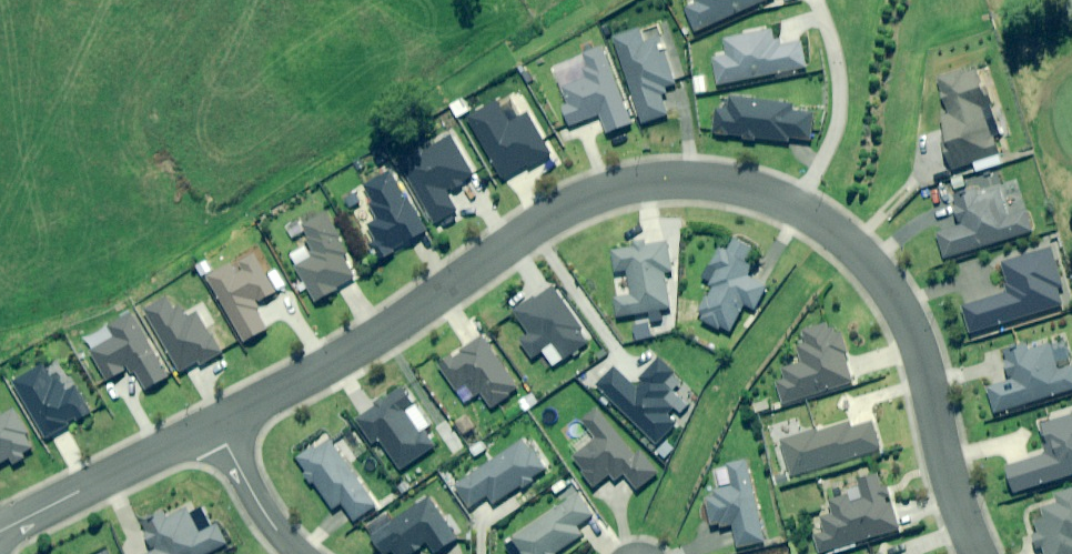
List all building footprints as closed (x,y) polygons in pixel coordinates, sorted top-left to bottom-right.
[(695,32),(768,0),(681,0),(695,32)] [(711,55),(712,60),(718,87),(808,68),(802,41),(781,45),(779,36),(774,37),(771,25),(743,31),(744,34),(722,39),(725,52),(711,55)] [(668,94),(667,90),(676,87),(659,39),(643,44),(639,31),(614,40),(643,125),(667,117),(662,100),(660,96),(668,94)] [(582,57),(586,67),(584,68),(588,80),(585,81),(561,90),(567,106),(564,107),(575,138),(605,127),(607,132),(632,123),(605,48),(582,57)] [(999,156),(993,137),(1003,134),(988,86),(984,88),(978,68),(938,80),(950,115),(942,118),(948,136),(942,138),(953,171),(999,156)] [(707,93),(705,77),(694,77),(695,93),(707,93)] [(792,105),(731,99),(730,111),(716,110),(714,136),(788,144),(789,138),(810,140),(813,114),(791,112),(792,105)] [(511,124),(499,102),(471,117),(504,177),(529,163),(530,166),(550,155),(528,115),(511,124)] [(474,176),(452,137),(423,154),(420,149),(402,159),(437,222),(457,210),(447,191),(474,176)] [(370,226),(379,241),(373,245),(383,261),(394,254),(392,251),(426,230),(391,172),(366,187),(376,203),(372,205),(381,219),(370,226)] [(1008,217),(999,190),(979,196),(977,190),(952,198),(961,227),(936,235),(944,260),(1034,231),(1028,211),(1008,217)] [(348,254),(326,214),(304,227),(319,255),(298,266),(318,302),(336,292),(335,289),(355,278),(343,257),(348,254)] [(754,252),(736,241),(728,254),(720,249),(710,266),(720,273),(710,289),(713,291),(697,317),(727,336),(747,305),(754,310),(767,289),(748,277),(753,268),(747,264),(754,252)] [(667,242),(610,251),(618,299),(613,300),(616,318),(670,309),(665,276),(672,275),(667,242)] [(1062,288),(1051,250),(1001,266),(1010,294),(961,309),(969,335),(1063,305),(1058,290),(1062,288)] [(276,292),(255,255),(239,263),(245,272),(239,275),(232,264),(208,278),(245,342),(268,329),(254,305),(276,292)] [(779,263),(768,280),(778,286),(790,269),(779,263)] [(589,344),(555,288),(516,312),(530,336),(521,342),(532,359),(553,346),(561,360),(589,344)] [(149,310),(183,368),(197,360),(201,366),(222,354),(218,348),(198,314),(188,320),(181,308),(175,311),(168,299),(149,310)] [(169,376),(133,315),(111,328),(118,338),(93,353),(110,381),(132,367),(136,374),(139,373),(148,389),(169,376)] [(828,323),(803,331),(807,345),(799,348),(803,364),(774,372),(783,404),(853,383),(845,357),(850,355),(843,334),(839,336),(836,328),(830,330),(828,323)] [(652,339),(649,325),(634,328),(638,343),(652,339)] [(519,391),(483,338),(454,358),(452,355),(439,364),(457,391),(466,385),(474,396),(479,393),(491,410),(519,391)] [(1027,344),(1004,350),(1014,382),(988,389),(996,413),(1071,391),(1071,368),(1059,372),(1051,345),(1029,351),(1027,344)] [(54,384),(45,367),(18,383),(48,436),(90,412),(77,389),(67,395),(59,381),(54,384)] [(415,406),(404,389),(357,421),(373,445),(380,440),(401,471),(436,448),(424,430),(420,433),(406,413),(415,406)] [(636,453),(598,409),(582,422),(597,439),(573,460),(597,487),(609,476),(614,482),(623,474),(637,491),(659,473),(640,450),(636,453)] [(1043,426),(1052,454),(1006,468),(1014,493),(1071,476),(1071,417),(1043,426)] [(881,450),(873,423),(852,429),(850,423),(820,433),(819,429),(781,441),(792,478),(881,450)] [(377,506),(331,440),(317,450),(315,447),(298,459),(334,511),(342,505),(354,522),(377,506)] [(545,470),(524,440),(457,488),(471,508),(489,496),(495,505),(545,470)] [(764,542),(745,461),(726,466),(731,487),(712,491),(713,497),(705,499),(711,527),(732,523),(738,548),(764,542)] [(880,473),(845,484),(849,496),(828,503),(832,516),(820,520),(824,534),(813,537),(819,553),(823,553),(898,529),(880,473)] [(1058,496),(1060,505),(1043,509),(1046,518),(1034,522),(1037,533),(1031,535),(1036,551),(1043,549),(1045,553),(1071,553),(1071,492),(1058,496)] [(580,496),(513,540),(523,553),(556,553),(583,537),(577,528),(594,517),(580,496)] [(395,553),(413,553),(428,544),(435,553),(436,553),(458,539),(450,528),(430,499),(373,537),(384,553),(391,553),(394,552),(395,553)] [(188,509),(168,519),(164,511),(142,522),(156,551),(151,553),(209,553),(228,544),(218,525),(200,534),(188,509)]
